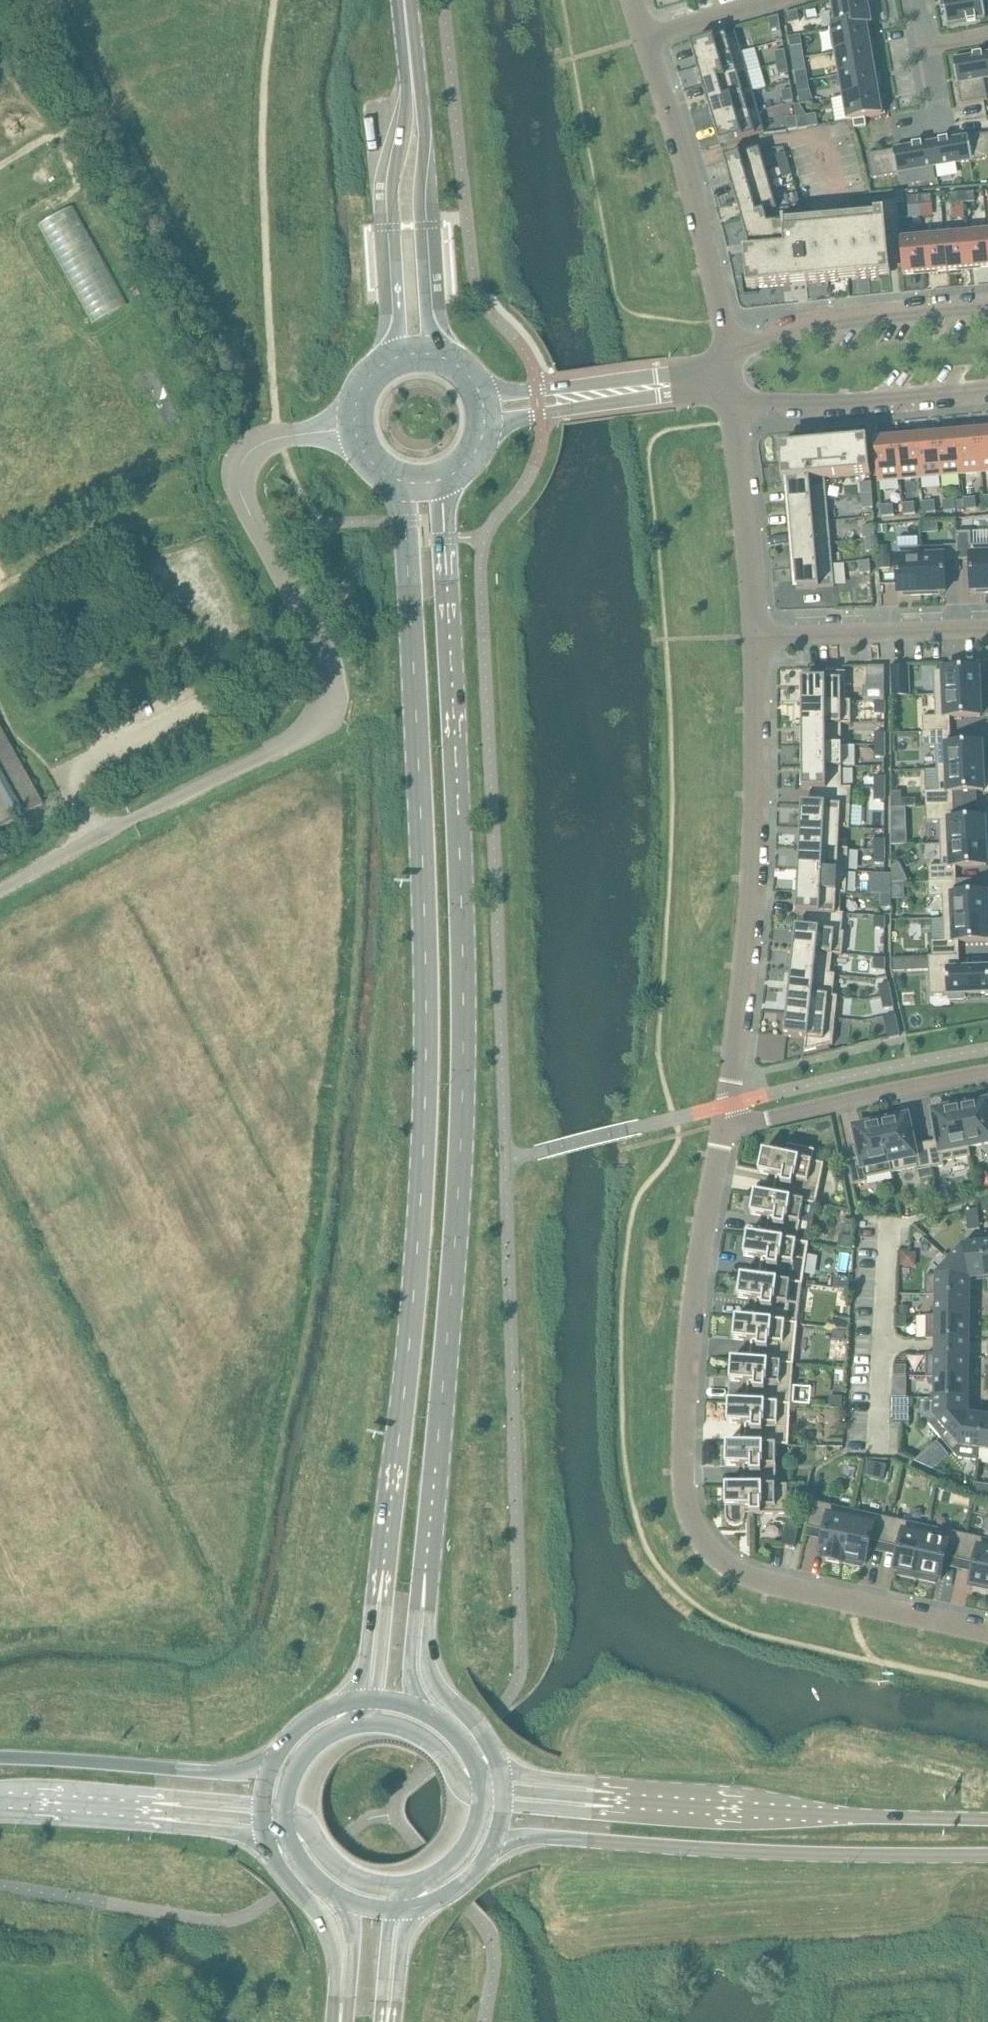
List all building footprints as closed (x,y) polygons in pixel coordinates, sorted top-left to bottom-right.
[(871,23),(867,0),(865,0),(847,3),(846,0),(831,0),(836,28),(831,28),(832,30),(871,23)] [(943,0),(947,25),(986,18),(983,0),(943,0)] [(800,21),(798,11),(786,14),(788,24),(800,21)] [(780,29),(778,17),(769,19),(771,31),(780,29)] [(832,30),(835,53),(871,47),(867,25),(872,25),(871,23),(832,30)] [(691,45),(697,66),(741,53),(735,32),(691,45)] [(800,35),(789,37),(790,47),(802,45),(800,35)] [(871,47),(835,53),(839,75),(874,69),(871,47)] [(777,64),(787,62),(785,50),(775,52),(777,64)] [(741,53),(697,66),(703,85),(747,73),(741,53)] [(987,100),(984,80),(987,79),(987,54),(953,60),(957,84),(958,84),(961,105),(987,100)] [(779,76),(789,74),(787,62),(777,64),(779,76)] [(874,69),(839,75),(843,98),(878,91),(874,69)] [(796,82),(808,80),(806,70),(795,73),(796,82)] [(747,73),(703,85),(709,105),(753,92),(747,73)] [(796,82),(798,92),(810,90),(808,80),(796,82)] [(791,89),(781,91),(783,103),(793,101),(791,89)] [(753,92),(709,105),(714,124),(759,112),(753,92)] [(843,98),(831,100),(835,123),(847,121),(852,120),(882,115),(878,92),(843,98)] [(720,145),(764,132),(759,112),(714,124),(720,145)] [(806,116),(796,118),(798,129),(808,128),(806,116)] [(798,129),(796,117),(786,119),(788,130),(798,129)] [(865,118),(853,120),(855,128),(866,126),(865,118)] [(969,137),(931,143),(935,167),(971,161),(971,162),(987,159),(987,134),(969,137)] [(898,174),(935,167),(931,143),(892,150),(893,150),(867,155),(871,179),(898,174)] [(725,160),(731,181),(766,171),(760,150),(725,160)] [(776,155),(779,167),(789,164),(785,153),(776,155)] [(782,178),(792,176),(789,164),(779,167),(782,178)] [(766,171),(731,181),(736,200),(771,190),(766,171)] [(736,200),(742,220),(782,209),(777,209),(771,190),(736,200)] [(791,208),(800,205),(797,193),(788,196),(791,208)] [(962,195),(963,205),(975,204),(974,194),(962,195)] [(963,205),(962,195),(950,195),(951,205),(963,205)] [(919,198),(919,196),(907,196),(908,206),(920,206),(919,198)] [(932,207),(931,197),(919,198),(920,206),(920,208),(932,207)] [(74,207),(40,225),(93,324),(127,305),(74,207)] [(806,277),(806,284),(810,283),(809,277),(817,276),(817,283),(839,281),(839,274),(857,272),(858,279),(880,277),(879,271),(890,270),(885,213),(875,214),(876,223),(792,231),(790,208),(782,209),(742,220),(751,252),(744,253),(746,275),(757,274),(758,288),(791,285),(790,278),(806,277)] [(987,234),(966,236),(969,271),(987,269),(987,240),(987,234)] [(969,271),(966,236),(944,238),(948,273),(969,271)] [(948,273),(944,238),(923,239),(926,275),(948,273)] [(923,239),(900,242),(903,277),(926,275),(923,239)] [(982,472),(987,472),(987,430),(978,431),(982,472)] [(982,472),(978,431),(958,433),(961,474),(982,472)] [(937,435),(941,476),(961,474),(958,433),(937,435)] [(941,476),(937,435),(917,436),(921,478),(941,476)] [(897,438),(900,479),(921,478),(917,436),(897,438)] [(900,479),(897,438),(875,440),(879,481),(900,479)] [(825,479),(870,474),(867,441),(778,448),(779,462),(781,461),(783,482),(788,482),(825,479)] [(789,503),(827,500),(825,479),(788,482),(789,503)] [(860,483),(862,495),(872,494),(871,482),(860,483)] [(862,496),(863,509),(873,508),(872,496),(862,496)] [(963,499),(964,509),(976,508),(976,498),(963,499)] [(829,521),(827,500),(789,503),(791,524),(829,521)] [(943,501),(944,511),(956,510),(955,500),(943,501)] [(923,502),(924,513),(936,512),(935,501),(923,502)] [(902,504),(903,515),(915,514),(914,503),(902,504)] [(894,516),(893,505),(881,506),(882,517),(894,516)] [(793,546),(831,543),(829,521),(791,524),(793,546)] [(864,538),(874,538),(873,525),(863,526),(864,538)] [(956,533),(957,548),(957,560),(958,561),(970,560),(972,591),(985,590),(985,592),(987,592),(987,545),(971,546),(971,532),(956,533)] [(865,539),(866,552),(877,551),(876,539),(875,539),(865,539)] [(833,564),(831,543),(793,546),(795,567),(833,564)] [(897,548),(898,594),(912,593),(912,595),(922,595),(920,548),(897,548)] [(946,592),(944,556),(921,557),(921,548),(920,548),(922,595),(932,595),(932,593),(946,592)] [(878,569),(890,568),(889,556),(877,557),(878,569)] [(860,574),(871,573),(870,561),(859,562),(860,574)] [(833,564),(795,567),(797,590),(835,586),(833,564)] [(868,688),(863,688),(863,701),(868,701),(885,701),(885,690),(885,665),(868,665),(868,688)] [(892,666),(892,696),(908,696),(908,666),(892,666)] [(934,694),(982,693),(981,683),(979,683),(979,669),(934,671),(934,694)] [(846,672),(823,673),(823,680),(802,680),(802,702),(846,702),(846,701),(846,672)] [(982,703),(982,693),(934,694),(935,717),(923,717),(923,732),(950,731),(950,717),(981,716),(980,703),(982,703)] [(802,702),(802,724),(841,724),(851,724),(851,701),(846,701),(846,702),(802,702)] [(885,714),(885,702),(875,702),(875,714),(885,714)] [(841,724),(802,724),(802,745),(841,745),(842,745),(841,724)] [(985,767),(984,757),(982,757),(982,744),(951,745),(950,731),(923,732),(924,747),(936,747),(937,769),(985,767)] [(875,745),(885,745),(885,733),(875,733),(875,745)] [(14,820),(12,817),(19,813),(21,816),(25,814),(39,806),(0,737),(0,828),(14,820)] [(803,767),(842,767),(846,767),(846,745),(842,745),(802,745),(803,767)] [(885,745),(875,745),(875,757),(885,757),(885,745)] [(842,767),(803,767),(803,789),(811,789),(810,804),(826,805),(827,789),(842,789),(842,788),(842,767)] [(937,769),(938,791),(926,792),(926,807),(953,806),(953,792),(983,791),(983,777),(985,777),(985,767),(937,769)] [(885,776),(875,776),(875,788),(885,788),(885,776)] [(802,804),(801,826),(840,828),(840,829),(849,829),(851,788),(842,788),(842,789),(827,789),(826,805),(810,804),(802,804)] [(875,800),(885,800),(885,788),(875,788),(875,800)] [(901,792),(892,792),(892,808),(901,808),(901,792)] [(940,844),(987,842),(987,832),(985,832),(985,819),(954,820),(953,806),(926,807),(927,822),(939,822),(940,844)] [(840,829),(840,828),(801,826),(800,848),(839,850),(839,849),(840,829)] [(875,839),(875,851),(885,851),(885,839),(875,839)] [(956,867),(986,866),(986,852),(987,852),(987,842),(940,844),(941,866),(929,867),(929,884),(956,883),(956,867)] [(847,872),(848,849),(839,849),(839,850),(800,848),(799,869),(847,872)] [(875,851),(875,863),(885,863),(885,851),(875,851)] [(798,891),(842,893),(842,894),(846,894),(847,872),(799,869),(798,891)] [(881,883),(881,895),(891,895),(891,883),(881,883)] [(943,919),(987,917),(987,907),(987,897),(973,898),(957,899),(956,884),(956,883),(929,884),(930,897),(942,896),(943,919)] [(805,914),(804,928),(819,930),(820,914),(836,915),(836,914),(841,914),(841,913),(842,894),(842,893),(798,891),(797,913),(805,914)] [(891,907),(891,895),(881,895),(881,907),(891,907)] [(820,914),(819,930),(804,928),(796,927),(794,950),(833,954),(833,955),(842,956),(845,932),(842,932),(844,914),(841,913),(841,914),(836,914),(836,915),(820,914)] [(875,928),(885,929),(885,917),(875,916),(875,928)] [(943,919),(944,941),(931,941),(932,956),(959,955),(959,942),(987,940),(987,917),(943,919)] [(831,975),(831,974),(833,955),(833,954),(794,950),(792,971),(831,975)] [(987,993),(987,968),(960,969),(959,955),(932,956),(928,957),(930,996),(950,995),(950,999),(964,999),(964,994),(987,993)] [(885,970),(885,967),(885,958),(875,958),(875,970),(885,970)] [(909,958),(893,959),(893,971),(910,970),(909,958)] [(831,975),(792,971),(789,993),(833,997),(833,996),(835,975),(831,974),(831,975)] [(888,984),(879,986),(881,997),(891,995),(888,984)] [(789,993),(787,1014),(836,1019),(838,997),(833,996),(833,997),(789,993)] [(884,1009),(894,1007),(891,995),(881,997),(884,1009)] [(806,1039),(805,1052),(833,1045),(836,1019),(787,1014),(785,1037),(806,1039)] [(897,1024),(895,1015),(884,1017),(886,1027),(897,1024)] [(987,1101),(982,1102),(981,1099),(965,1102),(965,1105),(960,1106),(970,1157),(971,1157),(969,1147),(987,1144),(987,1104),(987,1101)] [(970,1157),(960,1106),(955,1107),(955,1104),(938,1107),(939,1110),(933,1111),(938,1141),(926,1143),(931,1168),(944,1166),(944,1162),(970,1157)] [(881,1122),(892,1173),(917,1167),(918,1171),(931,1168),(926,1143),(914,1146),(908,1116),(902,1117),(902,1114),(885,1118),(886,1121),(881,1122)] [(881,1122),(876,1123),(875,1120),(859,1124),(859,1127),(854,1128),(860,1157),(848,1160),(853,1185),(867,1182),(866,1178),(892,1173),(881,1122)] [(815,1150),(788,1145),(786,1156),(763,1151),(759,1173),(777,1177),(773,1196),(804,1203),(816,1205),(824,1164),(812,1162),(815,1150)] [(766,1237),(797,1242),(804,1203),(773,1196),(755,1193),(751,1214),(769,1218),(766,1237)] [(979,1231),(977,1211),(965,1214),(967,1233),(979,1231)] [(809,1244),(797,1242),(766,1237),(747,1234),(744,1256),(762,1259),(759,1278),(803,1283),(809,1244)] [(950,1262),(969,1279),(985,1277),(981,1236),(980,1236),(981,1245),(963,1247),(950,1262)] [(840,1238),(838,1249),(851,1251),(852,1240),(840,1238)] [(902,1252),(901,1267),(916,1267),(917,1253),(902,1252)] [(969,1295),(969,1279),(950,1262),(937,1276),(925,1276),(925,1295),(969,1295)] [(835,1275),(834,1285),(848,1287),(849,1277),(835,1275)] [(803,1283),(759,1278),(741,1276),(738,1298),(756,1300),(754,1319),(798,1324),(799,1312),(803,1283)] [(969,1295),(925,1295),(937,1296),(937,1315),(927,1315),(927,1316),(974,1317),(974,1304),(969,1303),(969,1295)] [(900,1307),(900,1315),(909,1315),(909,1307),(900,1307)] [(906,1316),(896,1316),(896,1326),(906,1326),(906,1316)] [(936,1339),(952,1339),(952,1346),(952,1354),(968,1354),(968,1346),(969,1330),(973,1330),(974,1317),(927,1316),(926,1339),(936,1339)] [(750,1361),(794,1364),(796,1336),(798,1324),(754,1319),(736,1317),(734,1339),(752,1341),(750,1361)] [(849,1330),(850,1319),(834,1318),(833,1329),(849,1330)] [(833,1331),(833,1340),(845,1340),(846,1331),(833,1331)] [(973,1377),(973,1364),(968,1364),(968,1354),(952,1354),(952,1346),(952,1339),(936,1339),(936,1346),(936,1354),(927,1354),(926,1377),(973,1377)] [(747,1402),(791,1404),(791,1392),(794,1364),(750,1361),(732,1359),(730,1381),(748,1383),(747,1402)] [(926,1377),(936,1378),(936,1398),(968,1399),(968,1390),(973,1390),(973,1377),(926,1377)] [(894,1378),(894,1393),(905,1393),(906,1379),(894,1378)] [(843,1397),(829,1396),(829,1406),(843,1407),(843,1397)] [(941,1438),(968,1415),(968,1399),(936,1398),(935,1417),(936,1418),(929,1424),(941,1438)] [(745,1444),(777,1445),(789,1446),(790,1416),(791,1404),(747,1402),(728,1401),(727,1423),(746,1424),(745,1444)] [(908,1424),(909,1413),(892,1413),(892,1423),(908,1424)] [(979,1449),(983,1417),(968,1415),(941,1438),(958,1458),(977,1461),(979,1449)] [(979,1449),(987,1450),(987,1418),(983,1417),(979,1449)] [(745,1444),(727,1443),(726,1465),(744,1466),(744,1485),(776,1485),(777,1445),(745,1444)] [(923,1455),(915,1461),(930,1467),(936,1462),(927,1451),(923,1455)] [(979,1497),(987,1499),(987,1485),(981,1484),(981,1485),(979,1497)] [(746,1514),(750,1514),(788,1514),(788,1485),(776,1485),(744,1485),(726,1485),(726,1517),(726,1518),(726,1519),(727,1521),(728,1522),(729,1524),(731,1525),(733,1526),(734,1526),(736,1526),(737,1526),(739,1525),(740,1525),(742,1524),(743,1523),(744,1521),(745,1520),(746,1518),(746,1516),(746,1515),(746,1514)] [(807,1527),(815,1529),(825,1531),(820,1554),(824,1555),(823,1560),(842,1564),(853,1511),(813,1502),(807,1527)] [(861,1563),(866,1564),(871,1541),(885,1544),(891,1519),(853,1511),(842,1564),(843,1564),(843,1563),(860,1567),(861,1563)] [(928,1527),(891,1519),(885,1544),(900,1547),(895,1570),(899,1571),(899,1575),(917,1579),(928,1527)] [(794,1548),(800,1524),(787,1521),(782,1545),(794,1548)] [(928,1527),(917,1579),(935,1583),(936,1579),(941,1580),(946,1557),(960,1560),(966,1535),(928,1527)] [(970,1587),(974,1588),(974,1591),(987,1594),(987,1540),(966,1535),(960,1560),(975,1563),(970,1587)]
